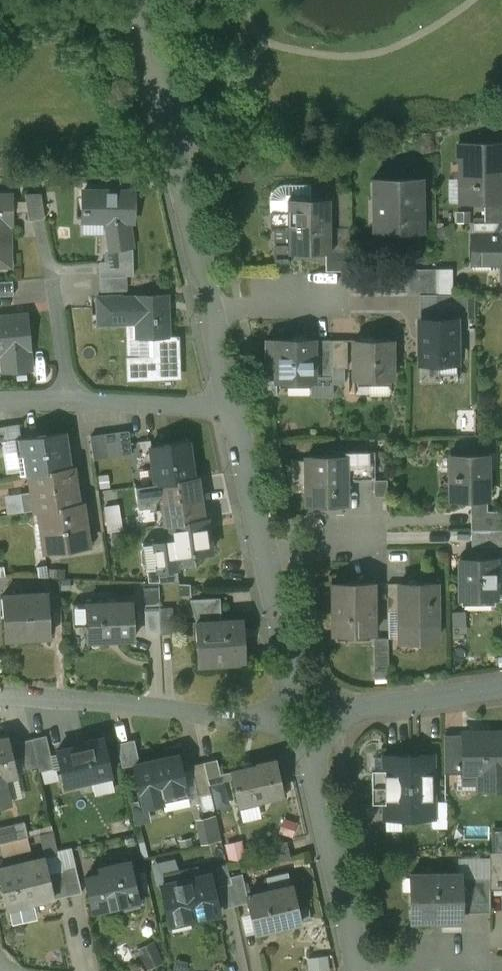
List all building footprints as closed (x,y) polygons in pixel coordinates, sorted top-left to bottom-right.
[(457,143),(457,162),(463,163),(463,200),(458,200),(458,204),(483,204),(501,203),(501,142),(457,143)] [(423,178),(373,179),(373,180),(375,180),(375,196),(381,196),(381,228),(374,228),(373,229),(424,228),(424,227),(422,227),(421,179),(424,179),(423,178)] [(282,184),(278,186),(275,188),(273,191),(271,195),(271,199),(271,211),(289,211),(289,198),(291,198),(291,199),(309,199),(309,198),(311,198),(311,183),(285,183),(282,184)] [(134,221),(133,189),(110,189),(111,191),(84,191),(84,215),(93,215),(93,221),(108,221),(115,249),(111,262),(126,262),(126,263),(126,276),(134,275),(133,245),(134,246),(130,222),(134,221)] [(0,194),(0,266),(11,266),(11,223),(13,223),(13,194),(0,194)] [(45,217),(41,194),(26,194),(30,220),(45,217)] [(309,198),(309,199),(291,199),(291,198),(289,198),(289,211),(289,226),(289,251),(326,251),(330,251),(330,227),(329,198),(311,198),(309,198)] [(483,204),(484,222),(501,221),(501,203),(483,204)] [(289,226),(274,226),(275,263),(290,263),(289,251),(289,226)] [(351,226),(330,227),(330,251),(351,250),(351,226)] [(473,236),(473,261),(474,261),(474,257),(501,257),(501,235),(473,236)] [(351,250),(330,251),(326,251),(326,270),(351,270),(351,250)] [(111,262),(101,263),(101,276),(126,276),(126,263),(111,262)] [(436,268),(408,268),(408,293),(436,294),(437,294),(436,268)] [(126,276),(101,276),(101,290),(125,290),(126,276)] [(0,281),(0,296),(14,295),(13,281),(0,281)] [(437,294),(436,294),(437,310),(468,310),(468,294),(437,294)] [(169,297),(136,297),(135,300),(121,300),(121,297),(98,298),(99,323),(136,323),(136,338),(152,338),(153,358),(126,358),(126,379),(177,379),(176,344),(169,344),(169,297)] [(0,319),(0,354),(1,354),(3,372),(33,370),(29,316),(0,319)] [(457,354),(456,317),(420,318),(420,362),(442,361),(442,354),(457,354)] [(392,338),(355,338),(355,378),(392,378),(392,338)] [(314,339),(276,339),(266,339),(267,365),(277,365),(277,380),(314,380),(314,375),(314,339)] [(333,339),(314,339),(314,375),(333,375),(333,367),(333,339)] [(348,339),(333,339),(333,367),(348,367),(348,339)] [(453,415),(465,435),(481,425),(469,405),(453,415)] [(0,426),(0,451),(10,450),(7,425),(0,426)] [(129,430),(116,432),(119,455),(132,453),(129,430)] [(65,431),(16,439),(21,474),(36,472),(70,467),(65,431)] [(116,432),(104,434),(107,457),(119,455),(116,432)] [(104,434),(91,436),(95,459),(107,457),(104,434)] [(189,439),(151,445),(154,468),(157,468),(159,482),(194,477),(189,439)] [(362,448),(344,448),(344,453),(346,453),(346,469),(362,469),(362,448)] [(344,453),(307,453),(309,502),(346,501),(346,469),(346,453),(344,453)] [(487,454),(451,455),(451,456),(454,456),(454,473),(451,473),(451,498),(488,498),(487,454)] [(70,467),(36,472),(39,490),(39,492),(43,491),(45,507),(35,508),(36,509),(79,503),(74,467),(70,467)] [(159,482),(136,486),(139,507),(156,504),(156,500),(163,499),(165,510),(167,509),(169,523),(171,523),(204,518),(198,477),(194,477),(159,482)] [(39,490),(21,492),(24,511),(36,509),(35,508),(45,507),(43,491),(39,492),(39,490)] [(79,503),(36,509),(36,510),(46,509),(48,522),(52,549),(46,550),(46,552),(90,546),(83,502),(79,503)] [(46,509),(36,510),(38,523),(48,522),(46,509)] [(471,510),(472,529),(501,529),(501,510),(471,510)] [(204,518),(171,523),(173,538),(155,540),(159,568),(178,566),(177,556),(213,551),(208,518),(204,518)] [(472,529),(472,545),(501,545),(501,529),(472,529)] [(497,596),(496,557),(460,558),(461,598),(497,596)] [(373,583),(333,583),(334,632),(374,632),(373,583)] [(401,583),(389,583),(389,611),(401,611),(401,583)] [(436,583),(401,583),(401,611),(401,642),(437,642),(436,583)] [(49,592),(3,594),(6,638),(7,638),(7,637),(23,636),(23,637),(51,635),(49,592)] [(221,596),(191,598),(191,599),(195,599),(198,658),(227,656),(228,662),(246,661),(243,618),(222,619),(221,596)] [(133,601),(86,602),(87,625),(88,640),(135,638),(133,601)] [(86,602),(73,603),(74,626),(87,625),(86,602)] [(159,603),(145,604),(146,634),(161,633),(160,607),(159,603)] [(174,607),(160,607),(161,633),(175,633),(174,607)] [(389,639),(375,639),(375,666),(389,666),(389,639)] [(464,730),(464,734),(464,773),(479,773),(480,788),(501,788),(501,730),(464,730)] [(19,733),(9,736),(17,770),(26,768),(20,741),(21,741),(19,733)] [(47,734),(33,738),(40,765),(41,771),(55,768),(47,734)] [(464,734),(445,734),(445,773),(464,773),(464,734)] [(0,738),(0,803),(11,800),(5,776),(17,774),(17,770),(9,736),(0,738)] [(86,743),(58,749),(65,784),(96,777),(95,775),(110,772),(111,774),(112,774),(104,737),(85,741),(86,743)] [(21,741),(20,741),(26,768),(40,765),(33,738),(21,741)] [(135,739),(118,742),(123,766),(134,764),(135,764),(134,763),(140,762),(135,739)] [(135,764),(134,764),(144,805),(164,800),(167,811),(192,804),(180,753),(140,762),(135,764)] [(433,754),(385,755),(385,756),(385,770),(374,770),(373,770),(373,803),(386,803),(386,817),(433,817),(434,817),(434,802),(433,754)] [(385,770),(385,756),(374,756),(374,770),(385,770)] [(259,764),(231,770),(232,771),(221,774),(222,781),(233,778),(239,804),(240,803),(240,801),(257,798),(257,800),(285,793),(277,758),(258,762),(259,764)] [(217,759),(205,762),(210,784),(222,781),(221,774),(217,759)] [(205,762),(192,765),(199,795),(212,792),(210,784),(205,762)] [(212,792),(199,795),(202,811),(215,808),(212,792)] [(446,802),(434,802),(434,817),(433,817),(433,826),(446,826),(446,802)] [(215,815),(203,818),(208,841),(220,839),(215,815)] [(0,826),(0,842),(1,842),(28,836),(29,836),(25,820),(0,826)] [(54,830),(42,833),(47,857),(59,854),(54,830)] [(28,836),(1,842),(4,855),(31,848),(28,836)] [(229,841),(233,858),(247,854),(244,837),(229,841)] [(285,840),(267,844),(271,862),(289,857),(285,840)] [(490,851),(490,874),(490,886),(501,886),(501,851),(490,851)] [(47,857),(46,857),(49,872),(63,869),(59,854),(47,857)] [(0,867),(0,873),(8,906),(9,906),(9,904),(34,898),(34,900),(54,896),(55,896),(49,872),(46,857),(45,857),(0,867)] [(131,860),(99,867),(101,873),(85,876),(93,910),(125,902),(123,897),(137,894),(138,899),(140,899),(131,860)] [(77,866),(63,869),(69,895),(83,892),(77,866)] [(198,867),(165,874),(167,882),(200,875),(198,869),(198,867)] [(210,867),(198,869),(200,875),(211,872),(210,867)] [(228,868),(218,870),(221,885),(232,883),(230,876),(228,868)] [(63,869),(49,872),(55,896),(54,896),(54,898),(69,895),(63,869)] [(462,871),(421,873),(422,891),(413,892),(413,919),(463,919),(462,871)] [(167,882),(162,884),(170,923),(220,911),(211,872),(200,875),(167,882)] [(243,873),(230,876),(232,883),(237,904),(249,902),(247,895),(248,895),(243,873)] [(490,886),(490,874),(470,874),(470,909),(491,909),(490,886)] [(221,885),(219,885),(224,907),(237,904),(232,883),(221,885)] [(248,895),(247,895),(249,902),(255,931),(301,921),(293,885),(248,895)] [(34,898),(9,904),(9,906),(12,919),(37,914),(34,900),(34,898)] [(332,952),(312,954),(313,970),(333,969),(332,952)]
